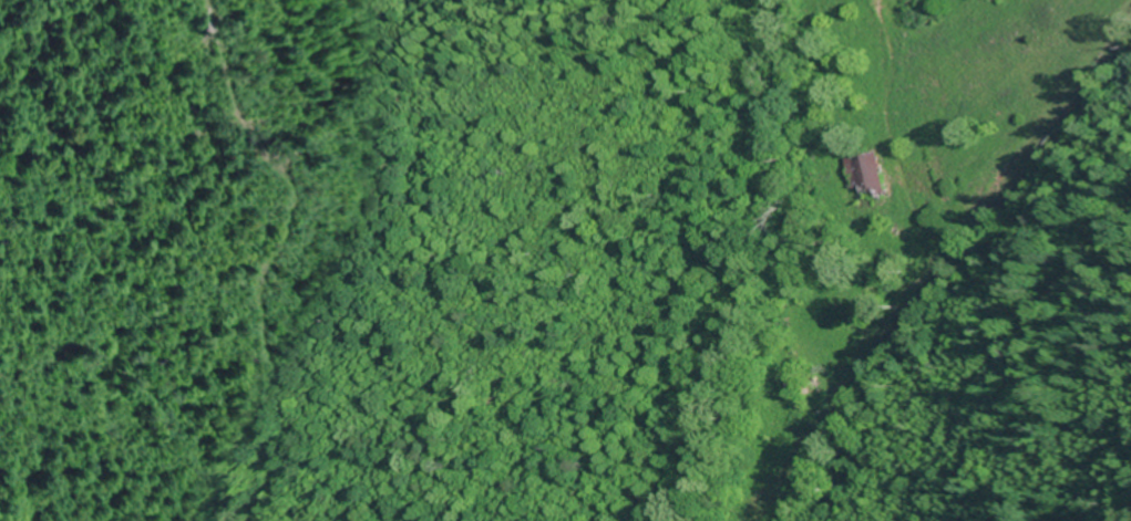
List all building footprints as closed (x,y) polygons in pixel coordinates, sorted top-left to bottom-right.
[(870,151),(840,158),(849,199),(879,193),(870,151)]
